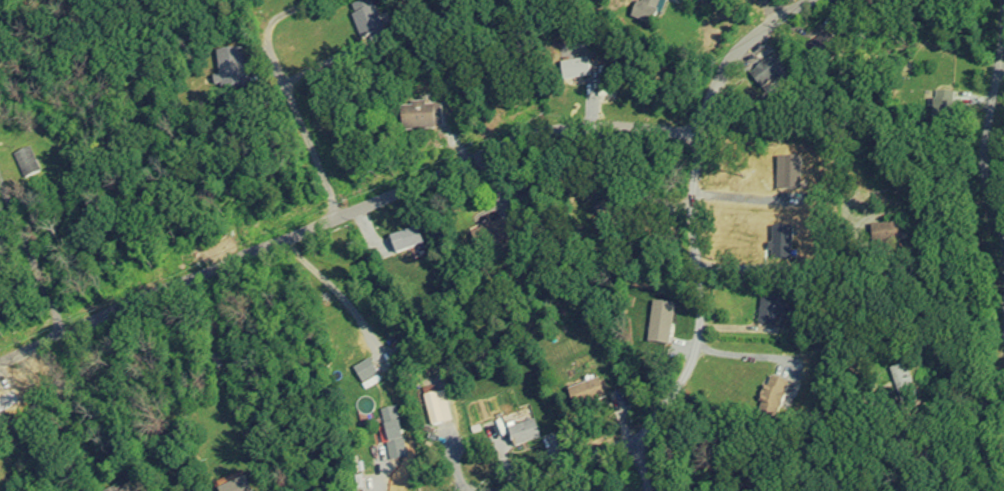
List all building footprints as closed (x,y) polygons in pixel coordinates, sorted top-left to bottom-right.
[(371,0),(368,0),(347,7),(362,48),(385,39),(371,0)] [(243,50),(215,52),(218,90),(246,88),(243,50)] [(952,123),(952,101),(932,101),(932,123),(952,123)] [(440,131),(440,104),(400,104),(400,131),(440,131)] [(21,179),(38,172),(27,148),(11,155),(21,179)] [(394,254),(422,247),(417,228),(389,236),(394,254)] [(757,326),(776,326),(776,318),(782,318),(782,296),(757,296),(757,326)] [(349,370),(357,386),(376,376),(368,360),(349,370)] [(753,410),(773,419),(788,385),(768,377),(753,410)] [(604,402),(599,381),(566,390),(572,411),(604,402)] [(387,461),(406,456),(395,408),(376,413),(387,461)] [(512,449),(539,440),(532,421),(506,430),(512,449)] [(242,474),(213,483),(215,490),(247,490),(242,474)]
